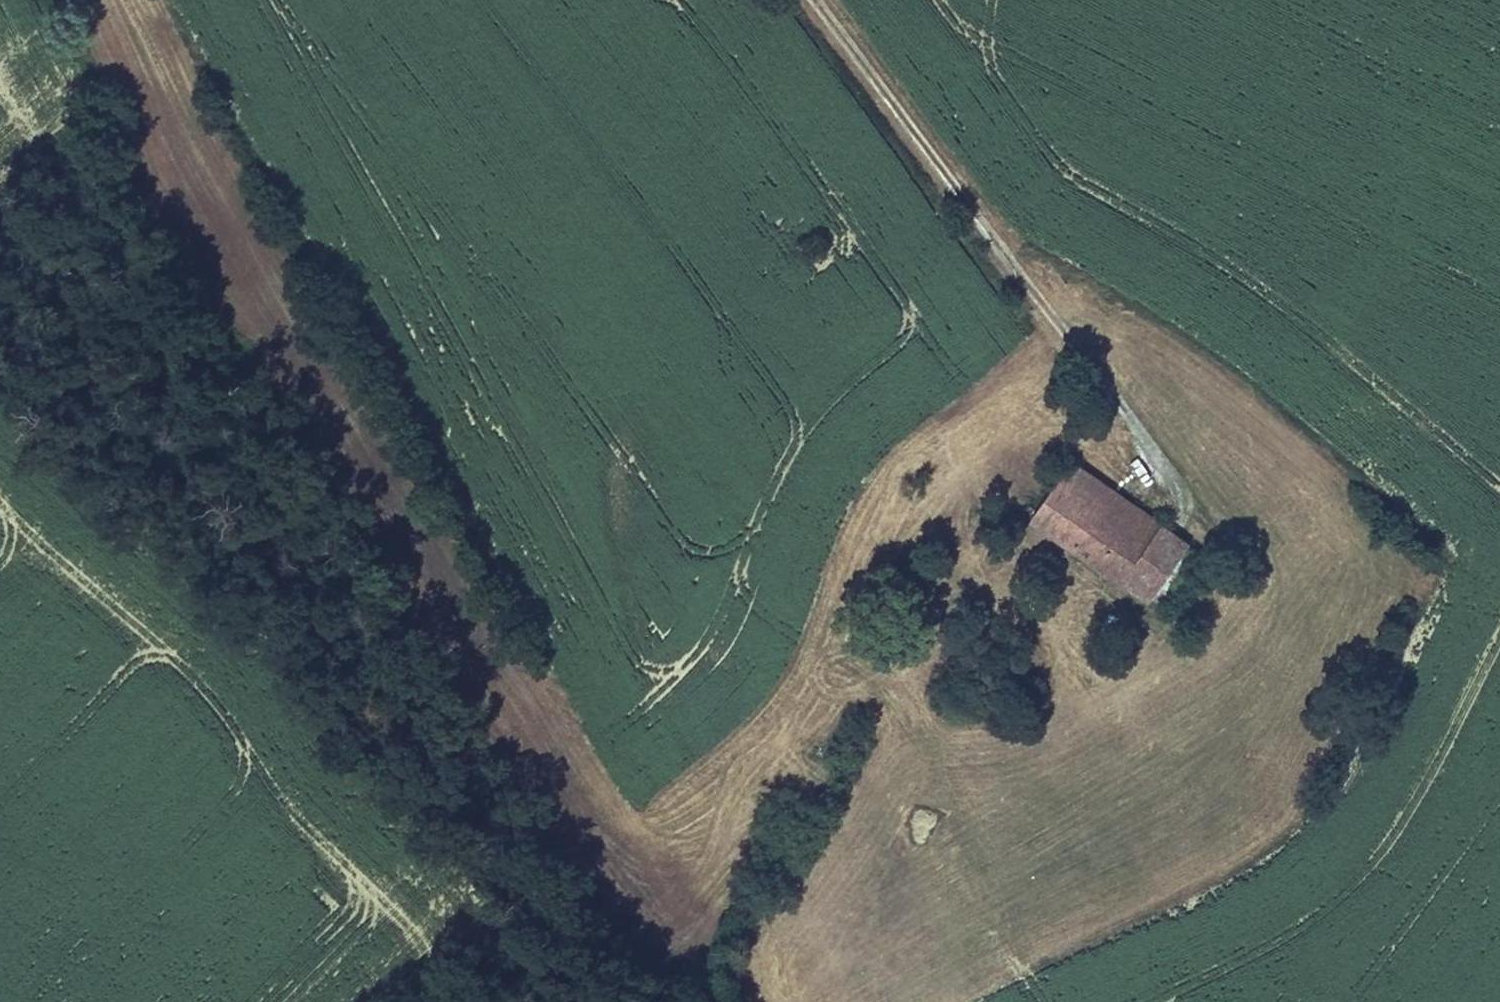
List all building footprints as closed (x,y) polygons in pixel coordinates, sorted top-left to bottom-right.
[(1031,520),(1073,550),(1114,491),(1081,467),(1075,476),(1067,471),(1031,520)] [(1173,602),(1207,556),(1114,491),(1073,550),(1098,567),(1106,556),(1123,569),(1115,580),(1129,588),(1137,577),(1150,586),(1142,597),(1154,605),(1162,595),(1173,602)] [(1115,580),(1123,569),(1106,556),(1098,567),(1115,580)] [(1129,588),(1142,597),(1150,586),(1137,577),(1129,588)]
